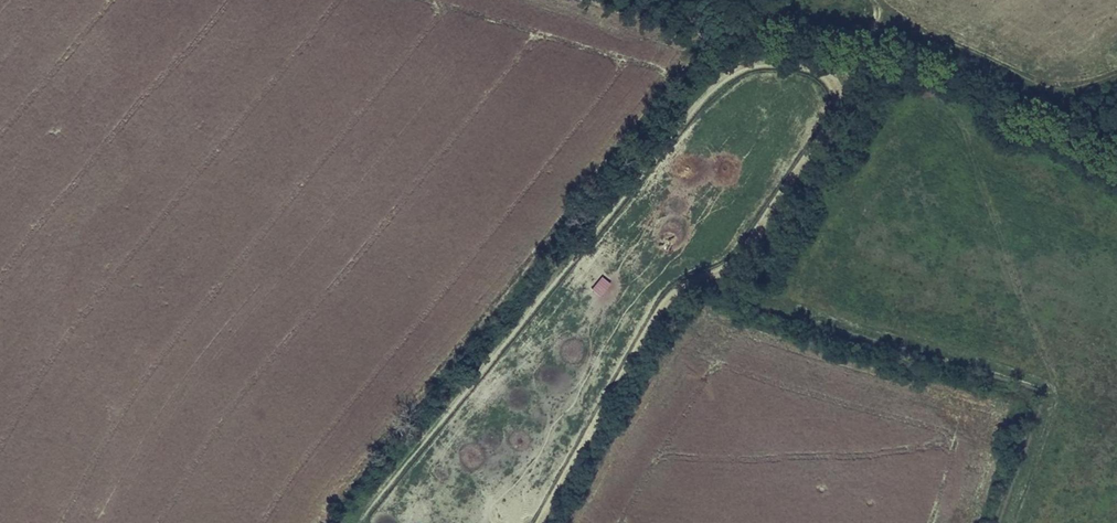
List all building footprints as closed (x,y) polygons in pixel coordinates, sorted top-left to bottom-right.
[(602,296),(612,283),(602,275),(592,287),(602,296)]
